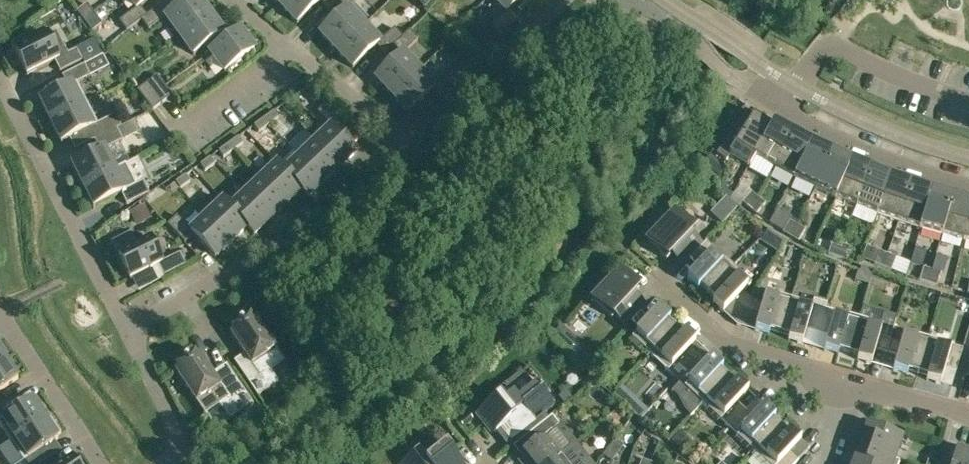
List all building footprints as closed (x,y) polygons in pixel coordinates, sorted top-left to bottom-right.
[(141,20),(147,16),(146,16),(140,7),(149,0),(130,0),(136,9),(119,21),(126,31),(141,20)] [(146,16),(147,16),(141,20),(148,30),(165,17),(179,36),(209,14),(198,0),(188,0),(168,15),(161,5),(146,16)] [(281,6),(297,24),(321,1),(329,10),(336,3),(339,0),(287,0),(281,6)] [(336,3),(344,12),(320,34),(336,51),(363,26),(347,9),(356,0),(339,0),(336,3)] [(506,12),(492,27),(500,36),(518,18),(509,10),(519,0),(494,0),(506,12)] [(102,24),(87,5),(77,12),(92,32),(102,24)] [(223,33),(209,14),(179,36),(193,55),(223,33)] [(363,26),(336,51),(353,68),(376,46),(385,55),(392,48),(391,48),(402,37),(394,29),(379,43),(363,26)] [(254,51),(239,31),(210,53),(224,73),(254,51)] [(391,48),(392,48),(400,56),(376,79),(392,96),(419,71),(403,54),(418,40),(409,31),(402,37),(391,48)] [(76,49),(68,53),(59,58),(47,36),(31,44),(27,35),(11,43),(15,52),(27,76),(29,75),(28,74),(54,61),(60,72),(82,61),(76,49)] [(50,122),(87,103),(77,83),(90,76),(84,64),(62,76),(67,87),(40,100),(40,99),(38,100),(50,122)] [(419,71),(392,96),(408,113),(432,91),(440,100),(458,83),(450,74),(435,88),(419,71)] [(157,76),(147,83),(162,103),(172,96),(157,76)] [(162,103),(147,83),(137,91),(152,111),(162,103)] [(94,140),(121,127),(115,115),(97,124),(87,103),(50,122),(61,144),(62,144),(62,143),(89,129),(94,140)] [(331,127),(315,142),(340,168),(356,153),(334,130),(343,122),(326,104),(317,112),(331,127)] [(273,112),(264,119),(268,125),(278,118),(273,112)] [(751,118),(743,114),(717,155),(725,160),(729,154),(749,167),(774,124),(762,117),(760,119),(753,115),(751,118)] [(259,132),(268,125),(264,119),(254,126),(259,132)] [(774,124),(749,167),(755,158),(774,168),(792,134),(774,124)] [(82,187),(126,165),(125,164),(115,169),(105,150),(123,141),(117,129),(121,127),(94,140),(100,151),(73,165),(72,164),(71,164),(82,187)] [(794,179),(811,145),(792,134),(774,168),(794,179)] [(228,144),(233,151),(243,144),(238,137),(228,144)] [(300,157),(324,183),(340,168),(315,142),(300,157)] [(223,158),(233,151),(228,144),(219,151),(223,158)] [(811,145),(794,179),(815,188),(831,154),(811,145)] [(850,163),(831,154),(815,188),(835,198),(850,163)] [(277,165),(308,198),(324,183),(300,157),(284,172),(277,164),(277,165)] [(210,158),(200,165),(205,171),(215,164),(210,158)] [(850,163),(835,198),(856,207),(870,171),(850,163)] [(149,193),(143,182),(136,185),(126,165),(82,187),(93,209),(95,208),(94,207),(121,193),(126,204),(149,193)] [(308,198),(277,165),(261,179),(286,205),(301,191),(308,198)] [(716,177),(706,168),(697,177),(708,186),(716,177)] [(877,215),(890,179),(870,171),(856,207),(877,215)] [(185,175),(175,182),(180,189),(190,182),(185,175)] [(286,205),(261,179),(245,194),(270,220),(286,205)] [(898,222),(911,186),(890,179),(877,215),(898,222)] [(920,230),(931,193),(911,186),(898,222),(920,230)] [(742,203),(749,209),(758,198),(750,192),(742,203)] [(941,236),(952,199),(931,193),(920,230),(941,236)] [(223,202),(254,235),(270,220),(245,194),(230,209),(223,201),(223,202)] [(717,223),(733,207),(721,196),(705,213),(717,223)] [(749,209),(756,214),(764,204),(758,198),(749,209)] [(941,236),(963,242),(968,218),(968,204),(952,199),(941,236)] [(254,235),(223,202),(207,216),(231,242),(247,228),(254,235)] [(131,210),(136,221),(151,214),(145,203),(131,210)] [(666,260),(671,256),(680,265),(701,243),(691,233),(694,231),(676,214),(659,232),(656,229),(646,241),(649,244),(666,260)] [(231,242),(207,216),(191,232),(176,217),(168,225),(185,243),(193,235),(215,258),(231,242)] [(782,233),(790,237),(796,227),(788,223),(782,233)] [(790,237),(798,242),(804,232),(796,227),(790,237)] [(150,240),(118,256),(130,280),(132,280),(131,278),(157,265),(163,276),(185,265),(179,253),(162,262),(150,240)] [(828,254),(836,257),(841,244),(832,241),(828,254)] [(690,276),(708,293),(733,267),(706,242),(689,260),(697,268),(690,276)] [(836,257),(845,260),(849,247),(841,244),(836,257)] [(874,264),(882,267),(887,254),(867,246),(862,259),(874,264)] [(918,264),(921,248),(911,246),(908,262),(918,264)] [(882,267),(891,270),(896,257),(887,254),(882,267)] [(751,284),(733,267),(708,293),(726,310),(734,302),(744,312),(752,299),(743,292),(751,284)] [(932,270),(924,268),(919,281),(928,284),(932,270)] [(932,270),(928,284),(936,286),(940,273),(932,270)] [(614,316),(622,323),(643,301),(635,294),(639,289),(621,273),(605,291),(602,288),(591,299),(612,318),(614,316)] [(779,333),(789,299),(766,292),(763,303),(752,299),(744,312),(759,316),(756,326),(779,333)] [(814,306),(789,299),(779,333),(803,340),(806,330),(817,333),(824,309),(825,303),(815,300),(814,306)] [(859,319),(824,309),(817,333),(828,336),(825,347),(849,353),(859,319)] [(632,338),(650,355),(674,328),(656,311),(649,320),(640,312),(631,322),(639,330),(632,338)] [(885,315),(882,326),(859,319),(849,353),(872,360),(876,350),(886,353),(890,340),(896,318),(885,315)] [(259,376),(248,383),(258,397),(278,383),(270,370),(284,361),(275,348),(276,348),(255,317),(252,319),(250,316),(231,328),(233,332),(230,334),(259,376)] [(556,338),(568,349),(577,339),(566,328),(556,338)] [(674,328),(650,355),(676,379),(693,361),(685,353),(692,345),(674,328)] [(901,343),(890,340),(886,353),(897,356),(894,366),(918,373),(928,339),(904,332),(901,343)] [(962,349),(928,339),(918,373),(942,380),(945,369),(956,373),(962,349)] [(586,348),(577,358),(586,367),(596,358),(586,348)] [(253,404),(241,386),(227,395),(200,355),(197,356),(194,353),(176,366),(178,369),(175,371),(196,402),(215,430),(253,404)] [(0,362),(0,391),(18,379),(5,359),(0,362)] [(690,417),(702,404),(727,378),(709,361),(701,369),(693,361),(676,379),(680,383),(671,391),(672,392),(673,391),(676,394),(679,398),(684,408),(687,412),(690,415),(689,416),(690,417)] [(520,422),(526,430),(537,422),(534,419),(554,403),(538,382),(532,386),(521,372),(496,392),(499,396),(479,412),(495,433),(511,421),(515,426),(520,422)] [(702,404),(728,429),(746,410),(737,403),(745,394),(727,378),(702,404)] [(617,385),(609,394),(637,419),(644,411),(617,385)] [(558,397),(564,404),(572,397),(566,390),(558,397)] [(11,442),(45,419),(32,399),(6,416),(0,408),(0,426),(11,442)] [(728,429),(755,453),(780,427),(762,410),(754,418),(746,410),(728,429)] [(469,414),(459,422),(462,427),(472,419),(469,414)] [(560,455),(544,436),(558,425),(551,416),(528,435),(535,443),(520,455),(526,461),(523,463),(548,463),(560,455)] [(11,442),(23,461),(18,463),(38,463),(32,456),(58,438),(56,436),(61,433),(51,419),(47,422),(45,419),(11,442)] [(755,453),(766,463),(795,463),(799,460),(790,452),(798,444),(780,427),(755,453)] [(860,447),(893,459),(901,438),(871,427),(867,437),(864,435),(860,447)] [(680,430),(671,441),(684,452),(693,442),(680,430)] [(447,444),(427,460),(419,450),(401,463),(462,463),(447,444)] [(611,461),(619,451),(611,445),(603,455),(611,461)] [(857,463),(898,463),(899,461),(893,459),(860,447),(855,458),(859,459),(857,463)] [(966,454),(965,458),(955,455),(952,463),(968,463),(968,455),(966,454)] [(560,455),(548,463),(567,463),(560,455)]
